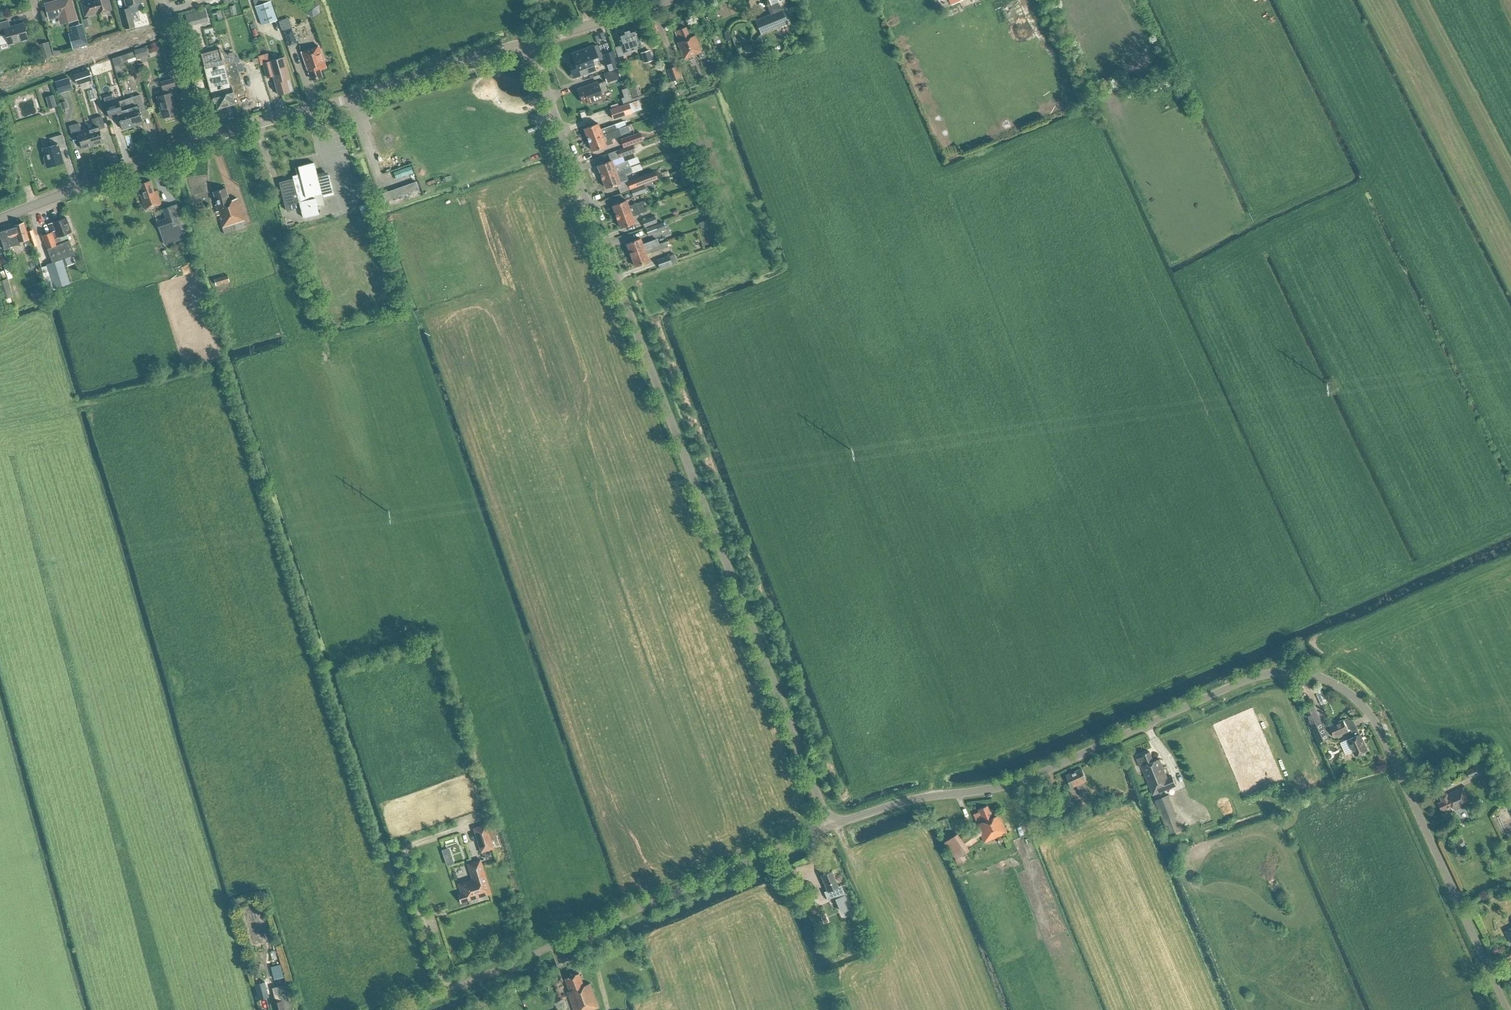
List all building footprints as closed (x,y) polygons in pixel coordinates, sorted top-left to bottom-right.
[(69,0),(62,0),(46,5),(50,20),(58,17),(60,23),(75,19),(69,0)] [(112,9),(109,0),(87,0),(80,2),(84,16),(96,13),(112,9)] [(126,6),(129,5),(130,11),(121,13),(125,29),(135,26),(131,12),(139,10),(137,3),(142,2),(141,0),(124,0),(126,6)] [(306,13),(319,11),(317,0),(310,0),(305,1),(306,13)] [(779,6),(777,1),(778,0),(764,0),(769,11),(769,10),(770,13),(755,20),(761,34),(787,23),(781,9),(780,9),(779,6)] [(271,1),(256,6),(255,6),(255,7),(262,25),(277,19),(271,1)] [(206,12),(203,13),(202,9),(185,14),(188,26),(210,20),(208,16),(207,16),(206,12)] [(84,26),(91,24),(89,17),(82,19),(84,26)] [(8,20),(0,22),(0,35),(6,33),(9,44),(28,38),(23,23),(10,27),(8,20)] [(88,44),(82,23),(70,26),(71,32),(68,33),(72,49),(88,44)] [(689,37),(685,27),(678,30),(675,31),(679,41),(677,42),(684,58),(698,53),(699,58),(705,56),(703,51),(701,51),(695,35),(689,37)] [(297,43),(291,28),(283,30),(289,46),(297,43)] [(618,55),(624,53),(623,52),(642,46),(641,45),(639,40),(636,28),(617,34),(621,46),(616,47),(618,55)] [(42,58),(52,55),(48,41),(38,44),(42,58)] [(594,46),(593,44),(570,53),(573,59),(567,62),(573,79),(596,71),(591,58),(597,56),(599,60),(601,59),(596,45),(594,46)] [(753,52),(750,44),(739,47),(742,55),(753,52)] [(322,76),(319,69),(326,67),(318,46),(301,52),(308,73),(310,72),(312,79),(322,76)] [(221,56),(219,48),(201,53),(214,103),(216,102),(218,108),(234,104),(232,97),(234,96),(233,94),(243,92),(233,53),(221,56)] [(608,70),(619,66),(614,50),(602,54),(608,70)] [(644,63),(653,60),(650,50),(640,53),(644,63)] [(135,57),(133,51),(112,58),(116,70),(119,69),(118,65),(121,61),(135,57)] [(269,61),(263,63),(267,77),(274,75),(275,77),(273,77),(278,95),(289,92),(285,74),(288,73),(284,57),(269,61)] [(96,72),(102,70),(100,63),(94,65),(96,72)] [(670,81),(681,77),(677,66),(666,68),(670,81)] [(607,82),(621,78),(617,68),(604,73),(607,82)] [(77,84),(92,79),(89,69),(74,74),(77,84)] [(69,77),(55,82),(59,94),(73,90),(69,77)] [(170,93),(168,87),(175,85),(173,78),(161,82),(164,94),(157,96),(163,117),(177,113),(171,92),(170,93)] [(607,89),(604,81),(598,83),(597,82),(577,89),(582,102),(587,101),(588,104),(604,99),(601,92),(607,89)] [(639,90),(637,86),(629,89),(632,97),(641,94),(640,90),(639,90)] [(49,108),(57,106),(53,94),(46,97),(49,108)] [(127,107),(132,126),(143,122),(138,107),(144,106),(140,94),(130,97),(124,99),(127,107)] [(114,99),(113,95),(103,97),(109,118),(118,115),(122,129),(132,126),(127,107),(124,99),(119,101),(118,98),(114,99)] [(612,119),(632,113),(628,102),(609,109),(612,119)] [(664,119),(673,116),(671,110),(662,113),(664,119)] [(88,129),(92,145),(103,142),(99,129),(105,127),(101,115),(91,118),(94,127),(88,129)] [(602,134),(618,128),(626,125),(624,121),(600,129),(598,123),(584,128),(588,139),(602,134)] [(92,145),(88,129),(81,131),(78,122),(69,125),(72,137),(78,135),(82,149),(92,145)] [(602,134),(588,139),(592,150),(612,143),(611,139),(621,135),(618,128),(602,134)] [(623,147),(642,140),(639,132),(620,139),(623,147)] [(44,148),(49,165),(63,161),(59,148),(66,146),(62,134),(49,137),(52,146),(44,148)] [(620,157),(636,152),(633,144),(617,150),(620,157)] [(607,153),(610,160),(611,160),(620,157),(617,150),(607,153)] [(601,176),(630,166),(628,159),(621,162),(613,165),(611,160),(610,160),(597,165),(601,176)] [(317,177),(314,162),(295,167),(297,174),(291,176),(292,178),(279,182),(286,210),(295,208),(294,203),(299,202),(303,217),(318,213),(317,206),(324,205),(322,196),(331,194),(329,187),(331,186),(329,174),(317,177)] [(630,166),(601,176),(605,187),(628,179),(626,174),(632,171),(630,166)] [(631,189),(643,184),(657,179),(655,173),(627,183),(630,189),(631,189)] [(154,191),(150,180),(138,184),(139,184),(137,185),(145,209),(161,203),(156,190),(154,191)] [(382,193),(385,201),(419,189),(416,181),(382,193)] [(631,189),(633,196),(646,191),(643,184),(631,189)] [(230,200),(225,187),(213,192),(217,204),(215,205),(224,234),(246,227),(244,221),(244,220),(237,198),(230,200)] [(616,216),(645,206),(643,200),(628,205),(626,200),(612,205),(616,216)] [(368,203),(359,206),(363,216),(372,213),(368,203)] [(166,218),(157,222),(165,244),(184,238),(179,224),(172,205),(163,208),(166,218)] [(645,206),(616,216),(620,227),(634,222),(632,216),(647,210),(645,206)] [(698,223),(703,230),(714,222),(709,215),(698,223)] [(373,216),(369,217),(372,229),(377,227),(373,216)] [(644,227),(657,222),(654,216),(642,220),(644,227)] [(71,232),(66,217),(47,224),(51,233),(42,236),(52,263),(47,265),(55,288),(75,280),(73,275),(81,272),(67,233),(71,232)] [(28,238),(23,222),(14,225),(0,230),(0,239),(3,248),(11,246),(11,243),(19,240),(19,241),(28,238)] [(655,224),(658,232),(665,229),(662,222),(655,224)] [(648,235),(658,232),(655,224),(645,228),(648,235)] [(657,239),(643,244),(640,238),(626,243),(630,255),(644,249),(659,244),(657,239)] [(644,249),(630,255),(634,266),(648,260),(646,254),(661,249),(668,246),(666,241),(659,244),(644,249)] [(660,268),(677,261),(674,253),(657,259),(660,268)] [(216,285),(229,281),(227,275),(214,279),(216,285)] [(8,277),(0,280),(0,289),(3,298),(13,295),(8,277)] [(43,287),(30,290),(32,297),(45,294),(43,287)] [(1313,727),(1322,723),(1314,705),(1304,709),(1313,727)] [(1354,736),(1360,734),(1354,720),(1346,718),(1329,726),(1334,737),(1350,729),(1354,736)] [(1355,755),(1367,750),(1360,734),(1354,736),(1348,739),(1355,755)] [(1153,761),(1149,752),(1142,754),(1142,756),(1137,758),(1141,767),(1142,767),(1153,794),(1176,785),(1172,775),(1167,777),(1159,758),(1153,761)] [(1475,765),(1478,773),(1489,768),(1486,760),(1475,765)] [(1479,773),(1478,773),(1475,765),(1466,770),(1469,778),(1479,773)] [(1088,793),(1084,781),(1086,780),(1081,768),(1066,775),(1071,787),(1077,784),(1081,796),(1088,793)] [(1444,787),(1452,784),(1449,778),(1441,781),(1444,787)] [(1470,803),(1463,787),(1447,794),(1446,792),(1439,796),(1442,801),(1438,802),(1442,810),(1452,806),(1454,810),(1470,803)] [(1046,798),(1056,794),(1053,788),(1043,792),(1046,798)] [(1495,800),(1498,808),(1510,802),(1510,794),(1510,793),(1507,794),(1495,800)] [(1160,811),(1169,807),(1164,795),(1155,798),(1160,811)] [(1055,819),(1064,815),(1058,801),(1049,804),(1055,819)] [(992,817),(986,805),(977,809),(978,811),(973,813),(977,823),(976,823),(977,826),(961,838),(956,832),(943,842),(955,859),(956,858),(959,863),(965,858),(962,854),(969,849),(966,845),(981,834),(984,841),(1006,832),(998,814),(992,817)] [(480,852),(494,848),(486,823),(472,827),(480,852)] [(1452,837),(1459,847),(1466,843),(1459,833),(1452,837)] [(460,902),(490,892),(479,860),(468,863),(473,879),(458,883),(461,893),(458,894),(457,893),(460,903),(460,902)] [(827,899),(835,895),(836,898),(834,898),(840,912),(852,907),(846,893),(844,894),(843,893),(844,893),(840,884),(837,886),(831,870),(820,875),(827,890),(824,891),(827,899)] [(803,899),(813,895),(809,885),(800,889),(800,890),(794,892),(797,900),(803,897),(803,899)] [(276,966),(278,975),(285,974),(284,965),(276,966)] [(578,972),(564,978),(569,990),(567,991),(574,1009),(589,1009),(598,1007),(589,982),(583,985),(578,972)] [(271,996),(266,981),(257,984),(261,999),(271,996)] [(283,1006),(286,1005),(284,999),(288,998),(286,993),(287,992),(285,984),(272,987),(276,1001),(272,1002),(274,1009),(284,1009),(283,1006)]
